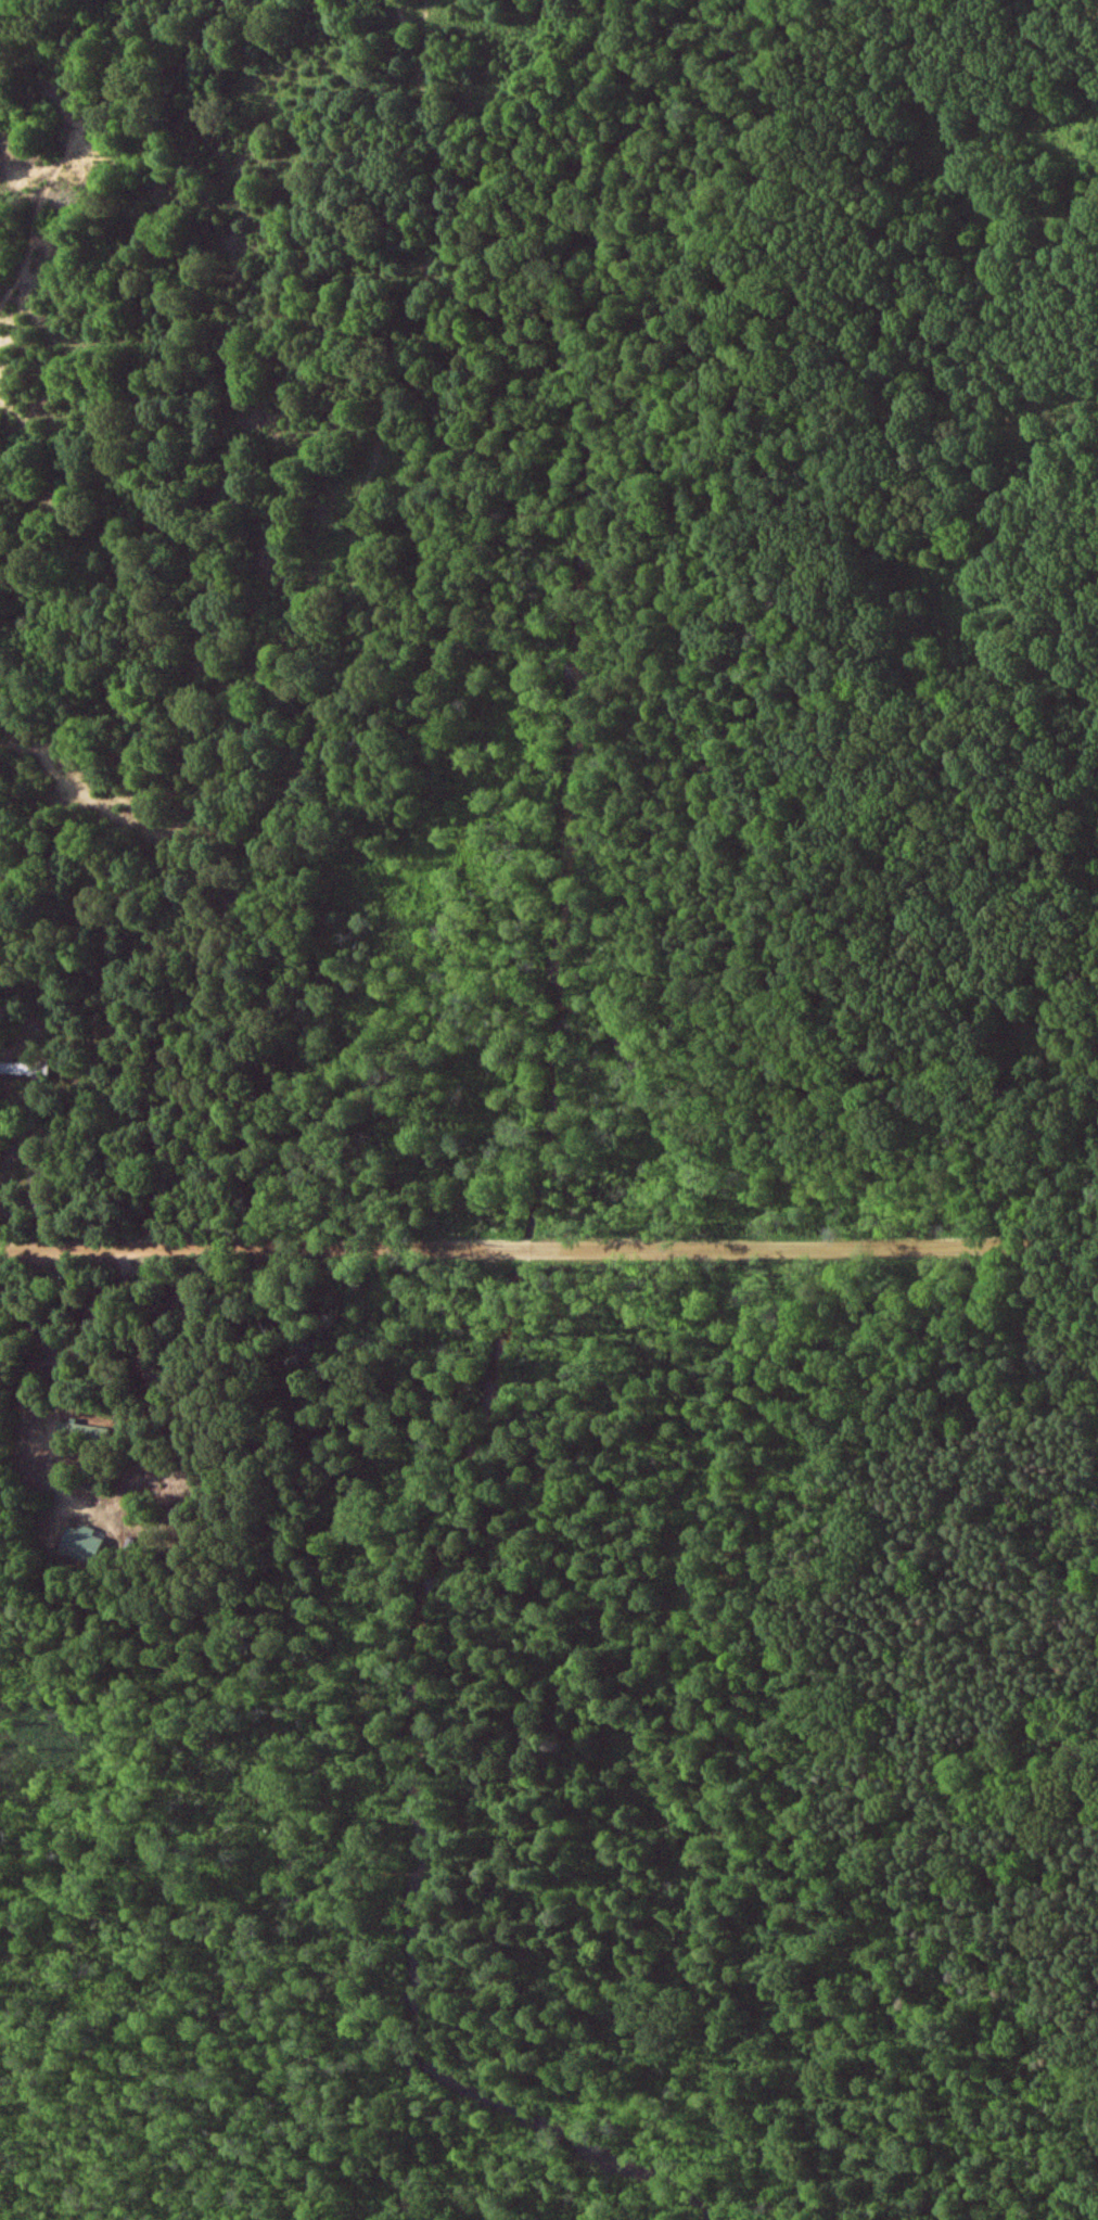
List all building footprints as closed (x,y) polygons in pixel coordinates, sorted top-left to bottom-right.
[(46,1076),(47,1064),(0,1062),(0,1075),(46,1076)] [(107,1426),(61,1423),(60,1435),(107,1437),(107,1426)] [(60,1552),(97,1564),(106,1539),(94,1535),(96,1529),(81,1523),(79,1528),(69,1525),(60,1552)]
